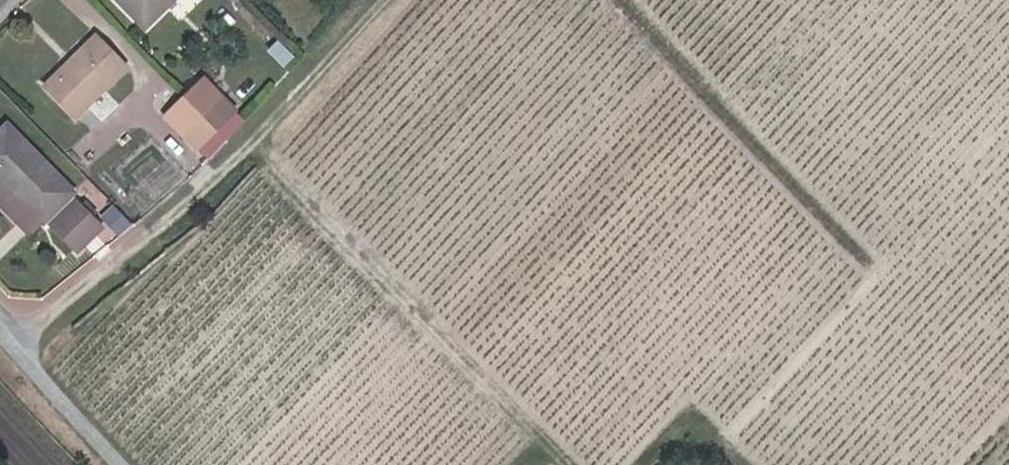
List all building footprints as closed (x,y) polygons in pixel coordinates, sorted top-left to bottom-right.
[(151,28),(179,0),(122,0),(151,28)] [(133,64),(102,34),(51,83),(82,114),(133,64)] [(211,79),(192,97),(222,128),(241,109),(211,79)] [(222,128),(192,97),(173,116),(203,147),(222,128)] [(20,127),(0,146),(0,169),(54,225),(85,196),(20,127)] [(0,169),(0,197),(40,238),(54,225),(0,169)] [(109,233),(85,206),(62,228),(86,255),(109,233)]
